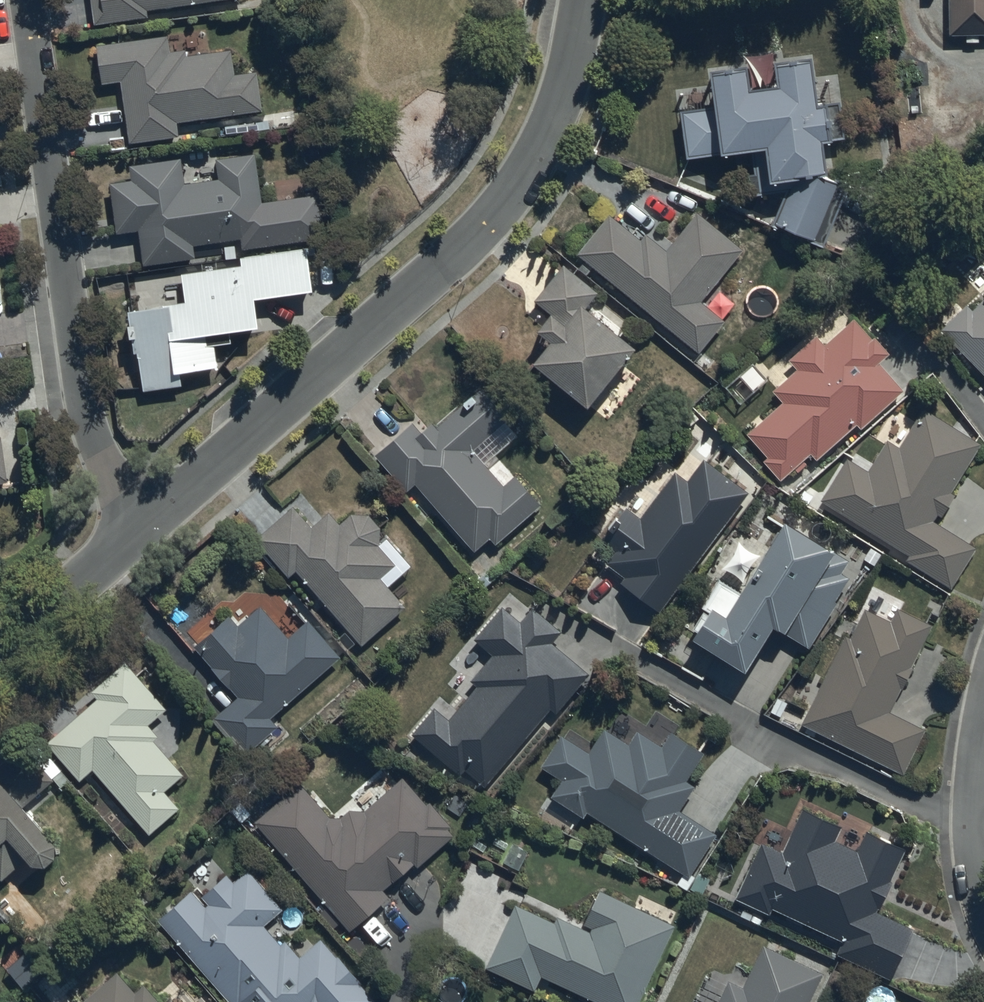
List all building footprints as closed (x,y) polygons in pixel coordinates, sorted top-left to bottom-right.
[(93,20),(150,14),(149,7),(207,0),(91,0),(93,20)] [(951,30),(983,28),(983,0),(950,0),(951,30)] [(172,48),(169,32),(98,41),(103,79),(123,76),(131,139),(181,132),(179,118),(264,107),(258,67),(236,69),(233,46),(188,52),(187,46),(172,48)] [(690,150),(753,142),(756,166),(747,167),(750,188),(790,184),(776,215),(825,237),(852,178),(819,164),(831,162),(828,135),(847,132),(842,96),(831,97),(831,92),(822,93),(816,46),(779,51),(782,74),(754,77),(751,54),(714,58),(719,100),(684,105),(690,150)] [(186,180),(183,156),(131,162),(133,177),(112,179),(117,227),(141,224),(145,259),(197,253),(196,240),(242,234),(244,245),(326,236),(321,190),(263,197),(257,150),(217,155),(219,176),(186,180)] [(641,236),(610,211),(578,250),(699,350),(726,318),(702,298),(744,246),(699,209),(668,246),(647,229),(641,236)] [(174,294),(132,300),(132,346),(140,346),(145,386),(184,380),(181,364),(220,359),(217,339),(233,337),(231,323),(262,319),(258,291),(314,284),(309,243),(241,252),(243,261),(183,269),(187,296),(174,298),(174,294)] [(591,396),(640,338),(587,294),(591,290),(562,266),(537,295),(552,308),(542,320),(557,332),(539,353),(591,396)] [(942,325),(983,369),(983,294),(972,306),(968,301),(942,325)] [(872,334),(855,314),(825,341),(817,332),(790,357),(798,366),(774,389),(784,399),(748,432),(768,453),(764,457),(783,477),(812,450),(818,457),(858,420),(862,425),(905,386),(880,359),(890,349),(874,332),(872,334)] [(741,400),(769,374),(754,358),(726,384),(741,400)] [(422,427),(413,416),(376,451),(408,485),(415,478),(475,547),(491,532),(497,538),(542,501),(518,470),(505,482),(473,446),(511,413),(484,382),(478,388),(476,386),(467,394),(468,397),(438,424),(433,418),(422,427)] [(952,488),(980,439),(925,405),(901,443),(889,436),(870,468),(847,454),(822,496),(911,550),(907,556),(952,583),(976,544),(934,519),(939,511),(942,513),(956,491),(952,488)] [(10,479),(3,432),(0,432),(0,480),(10,479)] [(751,488),(704,455),(689,475),(677,467),(643,513),(627,502),(602,536),(617,547),(608,559),(626,572),(622,578),(667,612),(752,497),(747,493),(751,488)] [(314,523),(294,500),(258,533),(291,573),(298,567),(364,642),(406,603),(382,573),(396,562),(381,542),(381,541),(382,539),(383,538),(383,536),(383,534),(383,533),(383,531),(383,529),(383,528),(383,526),(382,525),(382,523),(381,522),(380,520),(379,519),(378,517),(377,516),(376,515),(375,514),(373,513),(372,512),(371,511),(369,511),(368,510),(366,510),(364,509),(363,509),(361,509),(359,509),(358,510),(356,510),(355,510),(353,511),(351,511),(350,512),(342,519),(331,508),(314,523)] [(838,542),(787,511),(730,607),(715,598),(697,627),(748,660),(777,615),(788,622),(785,627),(810,644),(839,599),(836,597),(850,574),(842,569),(851,556),(835,546),(838,542)] [(239,622),(230,611),(196,641),(239,693),(212,715),(243,752),(279,723),(272,714),(342,652),(310,616),(289,633),(262,601),(239,622)] [(435,703),(412,728),(461,771),(465,767),(484,783),(553,706),(557,709),(590,672),(552,639),(563,627),(534,602),(521,617),(503,601),(475,633),(494,649),(470,676),(477,682),(449,715),(435,703)] [(891,618),(866,605),(851,634),(846,632),(802,719),(905,770),(927,726),(890,708),(934,621),(898,604),(891,618)] [(167,705),(127,659),(93,688),(99,695),(48,739),(80,776),(93,766),(149,831),(181,803),(166,786),(185,771),(155,736),(158,733),(148,721),(167,705)] [(687,777),(704,748),(691,735),(672,728),(663,743),(639,727),(630,740),(606,725),(590,750),(561,732),(542,762),(563,775),(552,792),(584,813),(587,808),(691,874),(718,831),(680,807),(696,783),(687,777)] [(4,877),(31,852),(35,856),(36,856),(37,856),(38,856),(39,856),(40,856),(41,856),(42,856),(43,856),(44,856),(45,856),(46,855),(47,855),(49,855),(49,854),(50,854),(51,853),(52,852),(53,852),(54,851),(55,850),(55,849),(56,848),(57,848),(57,847),(58,846),(58,845),(59,844),(59,843),(59,842),(59,840),(60,839),(60,838),(60,837),(60,836),(60,835),(28,798),(55,775),(22,741),(0,761),(0,872),(4,877)] [(256,818),(349,926),(390,892),(385,886),(417,860),(419,862),(456,831),(451,825),(453,823),(433,799),(429,801),(406,773),(367,806),(366,805),(365,805),(364,805),(363,805),(362,804),(361,804),(360,804),(359,804),(358,804),(357,804),(356,804),(355,805),(354,805),(353,805),(352,805),(351,806),(350,806),(349,807),(348,808),(347,808),(347,809),(346,809),(345,810),(344,811),(343,812),(343,813),(342,813),(330,812),(301,779),(256,818)] [(838,948),(891,973),(913,923),(880,908),(907,845),(867,827),(858,848),(836,839),(844,821),(802,803),(783,847),(763,839),(739,893),(770,907),(772,904),(844,935),(838,948)] [(378,997),(358,974),(360,973),(340,951),(338,953),(322,934),(310,944),(303,937),(295,944),(288,936),(282,941),(264,921),(283,904),(248,865),(235,877),(228,870),(200,895),(193,887),(161,915),(168,923),(165,925),(234,1001),(373,1001),(378,997)] [(487,962),(536,986),(543,971),(609,1001),(637,1001),(676,923),(602,887),(584,926),(557,913),(554,919),(517,901),(487,962)] [(826,968),(766,940),(745,983),(730,976),(718,1001),(712,997),(709,1001),(810,1001),(826,968)] [(146,981),(138,988),(120,967),(80,1001),(164,1001),(146,981)]
